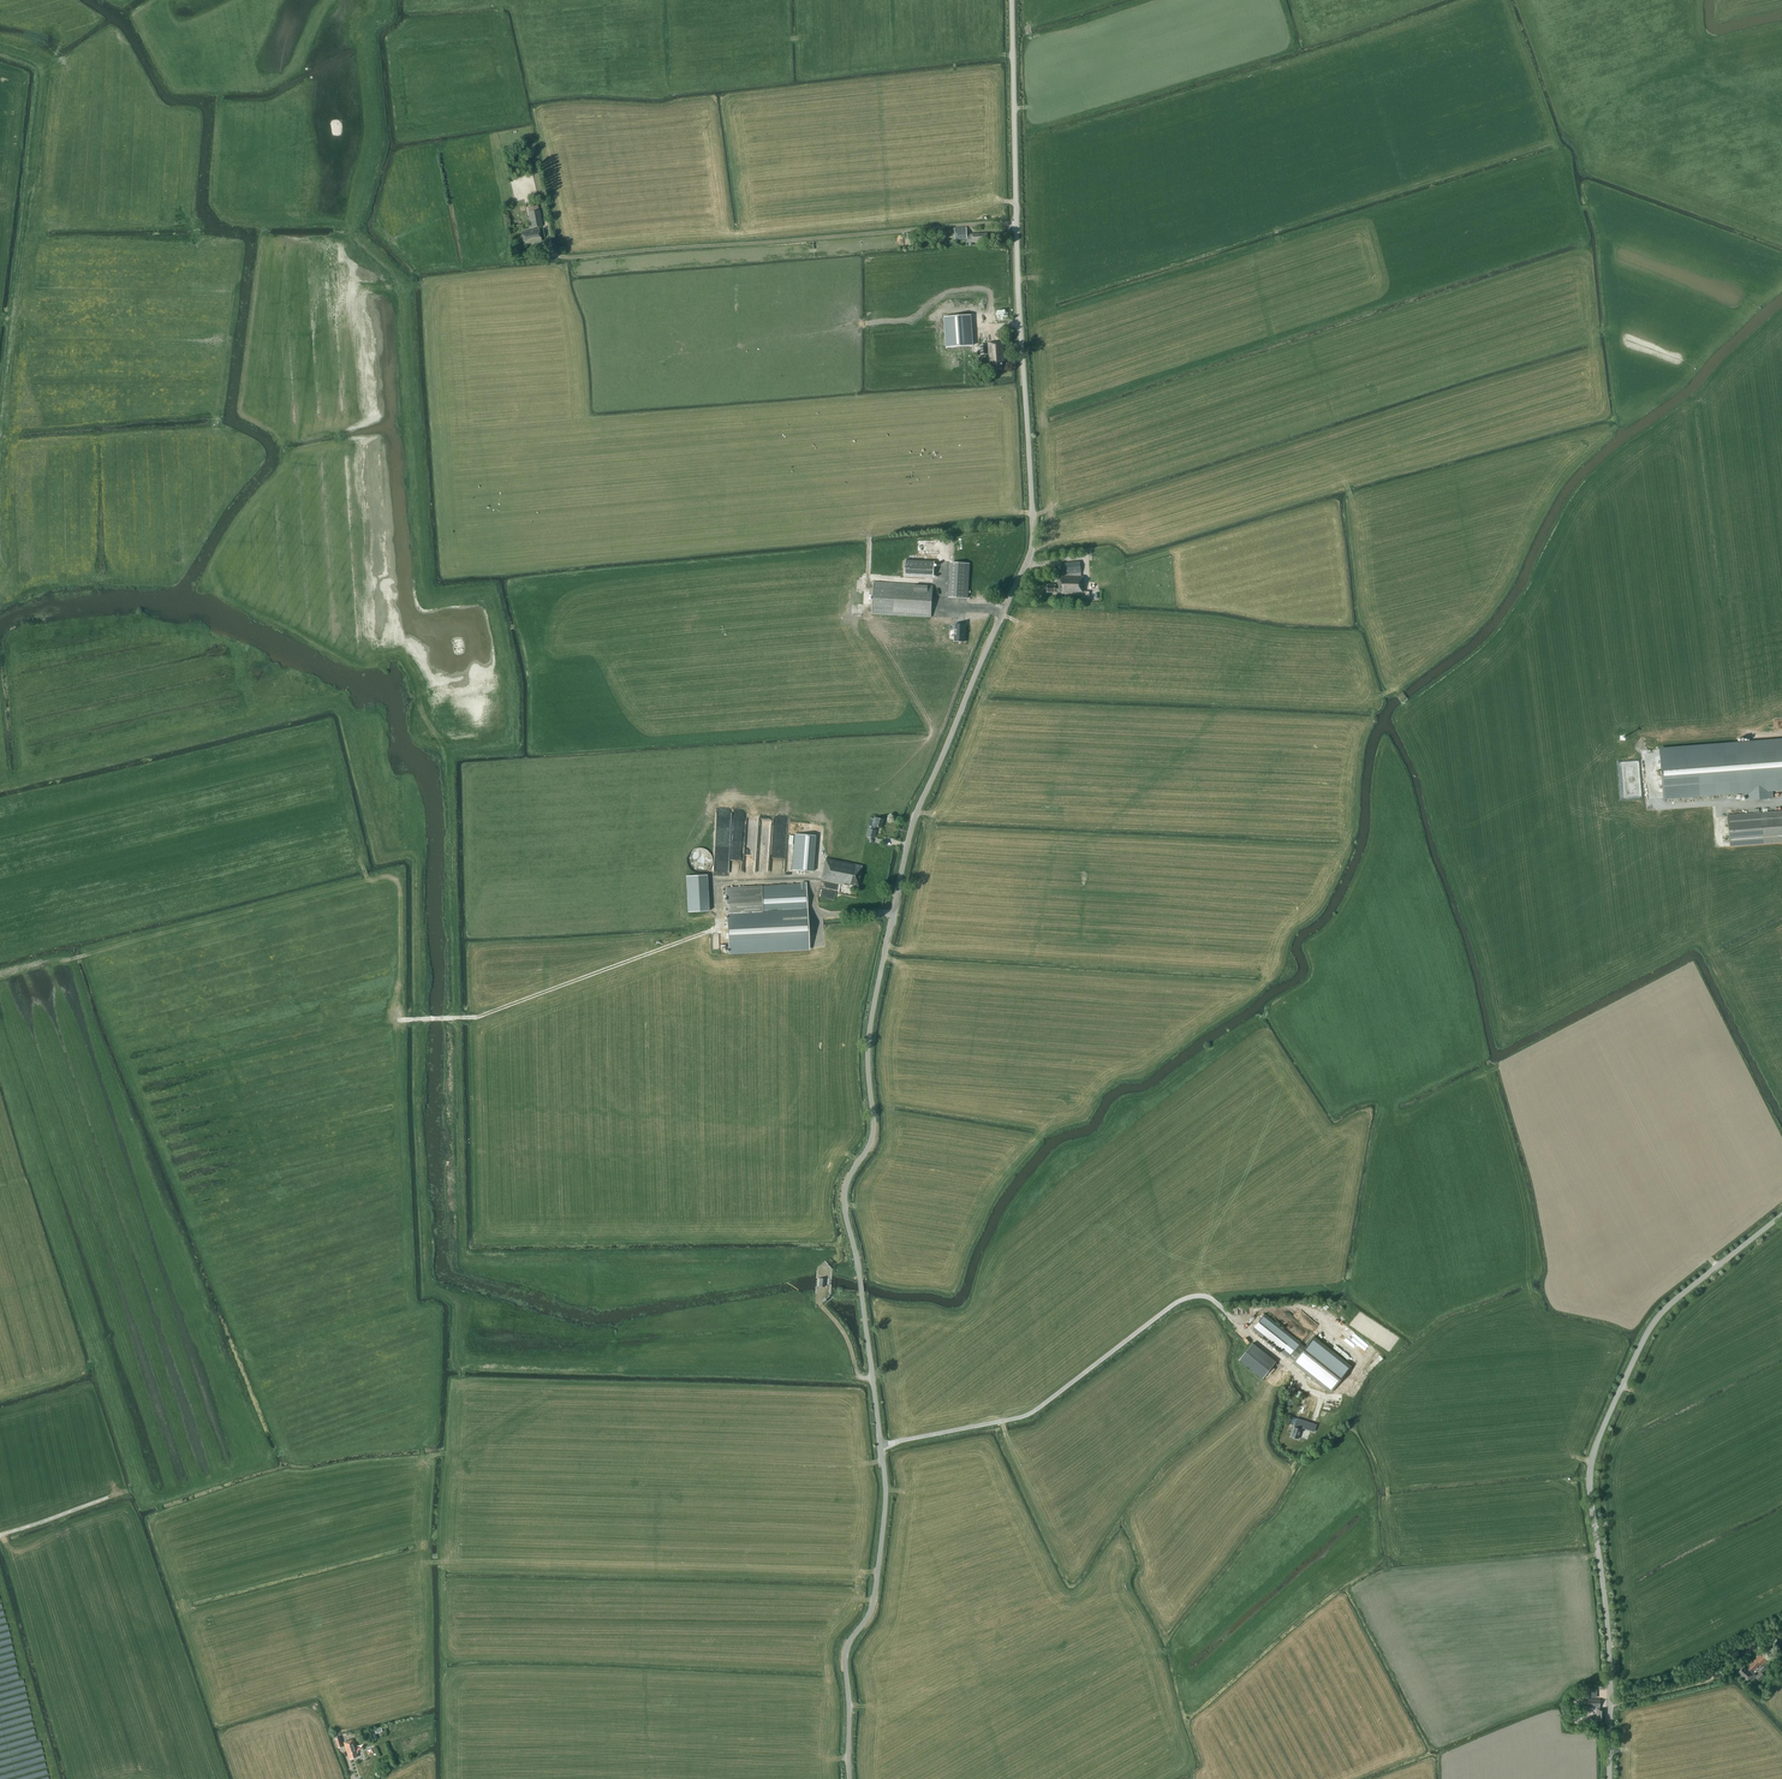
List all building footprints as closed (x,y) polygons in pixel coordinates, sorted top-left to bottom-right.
[(528,212),(531,228),(542,226),(539,210),(529,212),(528,212)] [(988,240),(987,233),(979,234),(979,233),(971,234),(971,235),(967,235),(966,227),(954,228),(955,240),(967,239),(967,243),(972,243),(980,242),(980,241),(988,240)] [(523,233),(525,244),(526,243),(526,244),(529,244),(530,243),(541,241),(539,230),(528,232),(527,232),(524,232),(524,233),(523,233)] [(970,315),(945,317),(947,347),(972,345),(970,315)] [(980,345),(980,346),(981,351),(981,354),(989,354),(989,364),(991,364),(991,370),(1004,369),(1003,361),(1005,361),(1003,341),(987,342),(987,345),(980,345)] [(888,554),(888,550),(875,550),(875,558),(885,558),(885,554),(888,554)] [(905,560),(904,576),(933,578),(934,562),(905,560)] [(1083,576),(1068,576),(1068,574),(1081,572),(1080,561),(1061,563),(1063,574),(1064,574),(1064,576),(1058,575),(1057,585),(1048,585),(1048,592),(1056,592),(1062,592),(1062,594),(1082,594),(1082,597),(1089,597),(1089,591),(1083,591),(1083,576)] [(949,597),(967,598),(969,563),(951,562),(949,597)] [(933,586),(873,582),(872,613),(931,617),(933,586)] [(955,624),(954,641),(965,641),(966,625),(955,624)] [(1744,797),(1743,797),(1742,797),(1742,798),(1742,799),(1742,800),(1743,800),(1744,800),(1745,799),(1746,799),(1746,800),(1756,799),(1755,790),(1762,790),(1762,799),(1773,798),(1772,789),(1781,789),(1781,740),(1660,749),(1663,798),(1745,791),(1745,797),(1744,797)] [(1727,815),(1730,846),(1781,842),(1781,811),(1727,815)] [(883,819),(874,817),(874,819),(871,818),(867,836),(874,838),(875,834),(874,834),(876,826),(881,828),(883,819)] [(816,834),(795,832),(793,869),(813,870),(816,834)] [(712,864),(712,861),(712,857),(710,854),(708,851),(705,849),(701,848),(698,848),(694,849),(691,851),(689,854),(687,857),(687,861),(687,864),(689,868),(691,870),(694,872),(698,873),(701,873),(705,872),(708,870),(710,868),(712,864)] [(851,885),(858,886),(862,866),(826,858),(822,880),(844,885),(844,884),(851,886),(851,885)] [(707,874),(686,876),(689,912),(709,910),(707,874)] [(726,889),(729,953),(810,948),(808,914),(806,883),(801,883),(801,885),(762,887),(726,889)] [(1234,1314),(1245,1314),(1245,1311),(1254,1311),(1254,1306),(1234,1306),(1234,1314)] [(1301,1343),(1265,1314),(1252,1329),(1289,1358),(1290,1357),(1295,1361),(1294,1362),(1331,1392),(1351,1367),(1313,1337),(1305,1347),(1300,1344),(1301,1343)] [(1239,1360),(1262,1379),(1276,1362),(1253,1343),(1239,1360)] [(1367,1347),(1369,1349),(1367,1351),(1370,1353),(1369,1354),(1373,1356),(1377,1350),(1369,1344),(1367,1347)] [(1288,1386),(1286,1393),(1293,1395),(1295,1388),(1288,1386)] [(1315,1431),(1325,1399),(1304,1393),(1296,1420),(1297,1420),(1292,1436),(1299,1439),(1302,1427),(1315,1431)] [(1757,1676),(1752,1672),(1759,1664),(1762,1665),(1766,1660),(1765,1659),(1760,1655),(1748,1668),(1749,1669),(1747,1670),(1743,1667),(1738,1672),(1748,1681),(1750,1678),(1753,1681),(1756,1677),(1759,1681),(1764,1675),(1762,1674),(1760,1672),(1757,1676)] [(1713,1675),(1715,1681),(1722,1679),(1720,1673),(1713,1675)] [(1598,1724),(1604,1724),(1604,1709),(1600,1709),(1600,1700),(1588,1699),(1588,1707),(1597,1707),(1596,1717),(1599,1717),(1598,1724)] [(359,1756),(353,1739),(344,1742),(348,1754),(349,1753),(351,1758),(359,1756)]
